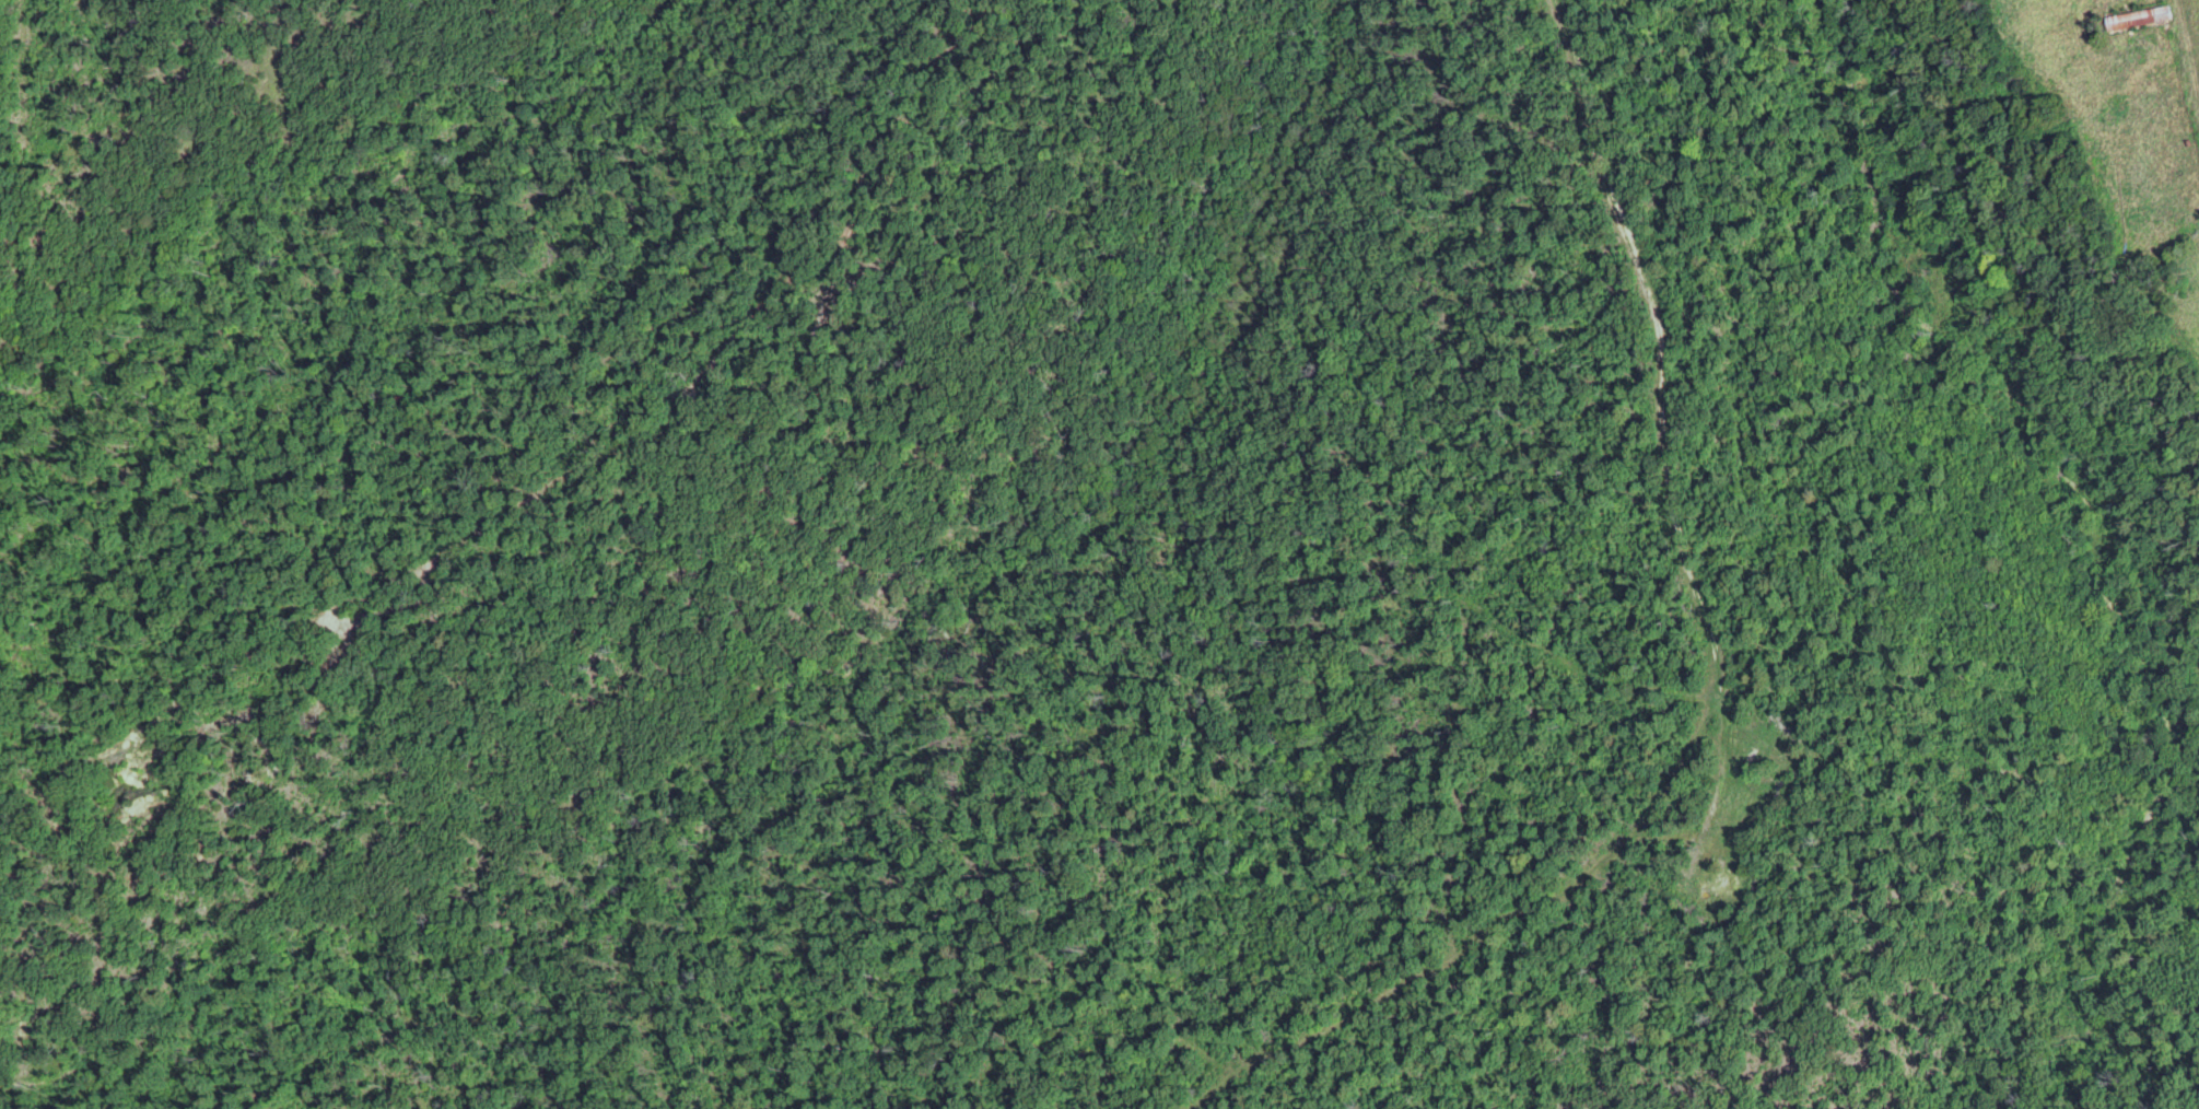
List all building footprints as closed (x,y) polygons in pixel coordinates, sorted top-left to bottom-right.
[(2167,21),(2165,7),(2100,17),(2102,32),(2167,21)]
